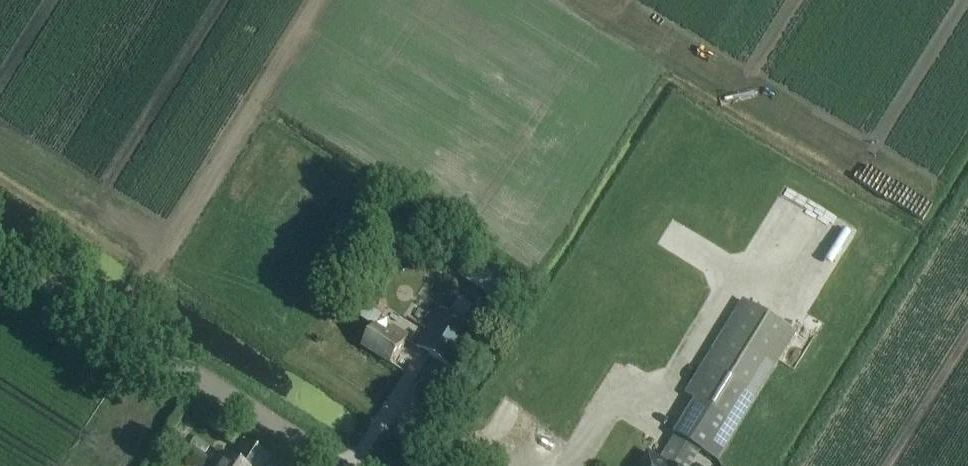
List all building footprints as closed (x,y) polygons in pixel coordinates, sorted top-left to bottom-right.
[(467,325),(476,310),(462,301),(452,316),(467,325)] [(687,396),(695,401),(674,435),(719,462),(796,335),(743,303),(687,396)] [(454,370),(477,333),(438,308),(414,345),(454,370)] [(389,363),(406,335),(392,326),(386,336),(374,328),(362,347),(389,363)] [(267,457),(243,442),(231,460),(221,453),(213,465),(261,465),(267,457)] [(650,457),(645,465),(664,465),(650,457)]
